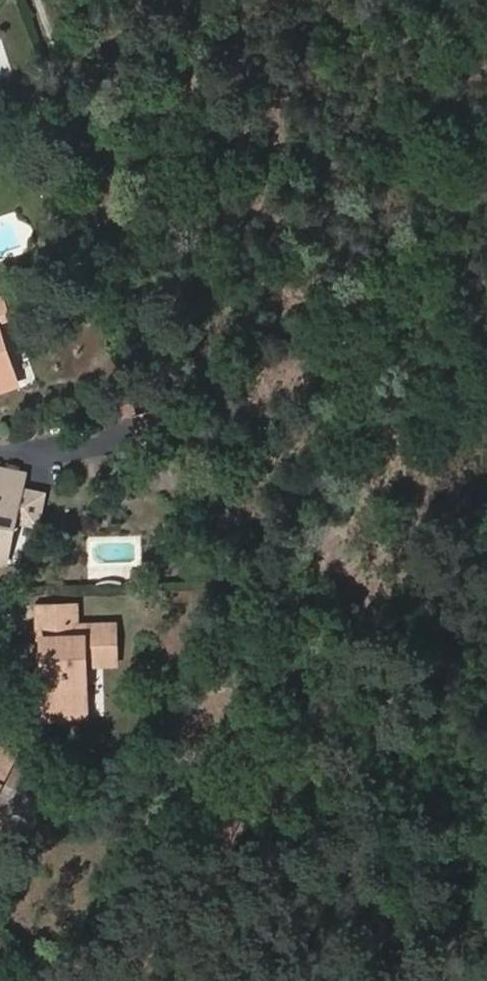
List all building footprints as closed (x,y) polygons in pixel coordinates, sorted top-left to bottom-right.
[(62,114),(72,110),(67,94),(56,98),(62,114)] [(10,316),(5,298),(0,299),(0,320),(10,316)] [(19,382),(0,324),(0,388),(19,382)] [(7,561),(27,473),(0,467),(0,560),(7,561)] [(89,662),(120,662),(118,623),(82,625),(81,604),(45,605),(45,637),(53,637),(54,657),(48,657),(48,673),(48,674),(49,698),(91,697),(89,662)] [(48,657),(54,657),(53,637),(45,637),(45,605),(40,605),(42,674),(48,673),(48,657)] [(50,716),(92,715),(91,697),(49,698),(50,716)] [(18,750),(0,742),(0,785),(18,750)]
